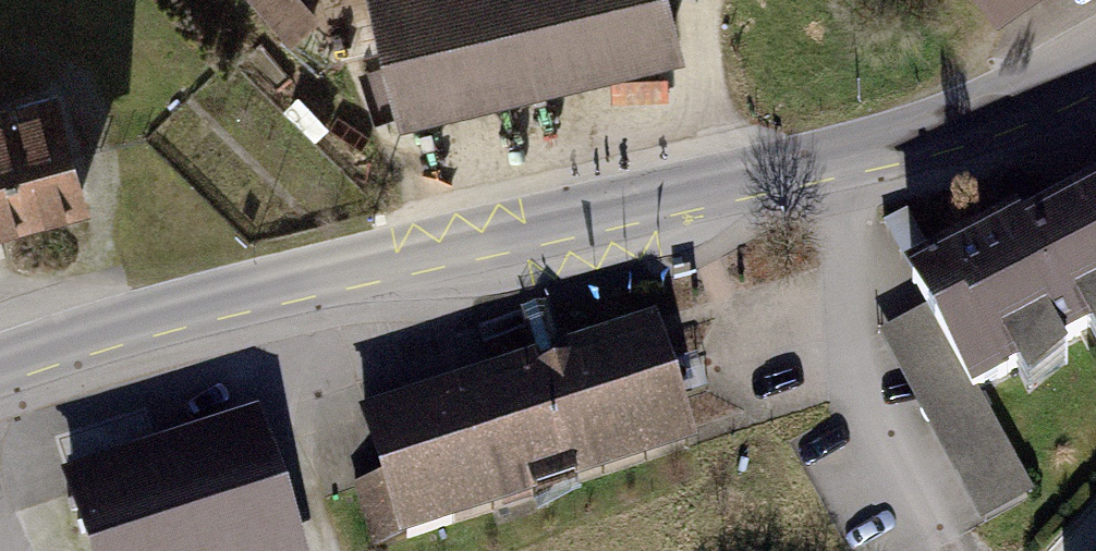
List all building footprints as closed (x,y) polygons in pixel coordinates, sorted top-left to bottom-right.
[(304,0),(254,0),(291,42),(319,17),(304,0)] [(403,128),(677,64),(662,0),(373,0),(403,128)] [(80,197),(53,96),(0,110),(0,219),(80,197)] [(1095,326),(1095,197),(1021,236),(1014,228),(938,269),(913,283),(973,393),(1095,326)] [(906,210),(881,223),(913,283),(938,269),(906,210)] [(1027,505),(926,313),(876,339),(977,532),(1027,505)] [(386,476),(355,486),(376,550),(454,525),(449,508),(686,432),(675,397),(655,338),(419,414),(414,398),(366,414),(386,476)] [(80,507),(95,550),(296,550),(262,449),(80,507)]
